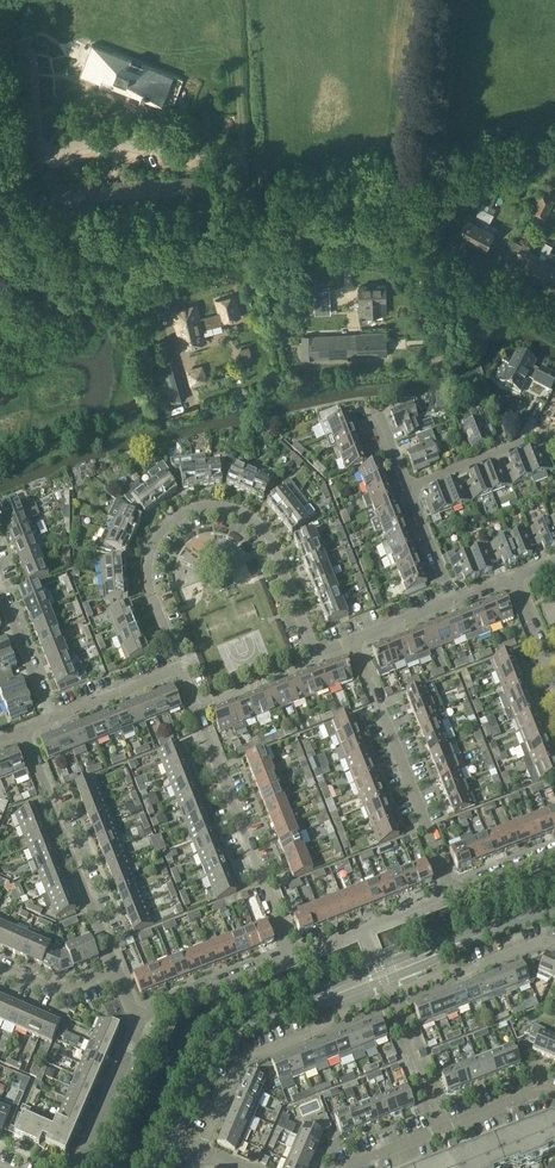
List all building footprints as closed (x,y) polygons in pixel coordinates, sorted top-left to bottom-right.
[(82,75),(162,106),(163,99),(174,103),(183,79),(93,44),(82,75)] [(539,192),(530,209),(546,217),(554,200),(539,192)] [(451,200),(442,199),(439,217),(449,218),(451,200)] [(472,240),(487,211),(481,207),(476,216),(469,213),(459,233),(472,240)] [(486,247),(494,232),(486,228),(494,214),(487,211),(472,240),(486,247)] [(523,267),(537,275),(539,271),(547,255),(553,243),(550,242),(549,244),(545,242),(541,251),(542,252),(539,257),(527,250),(530,246),(523,242),(515,258),(525,263),(523,267)] [(554,274),(554,265),(550,262),(553,258),(554,258),(554,256),(554,247),(554,246),(554,244),(553,243),(547,255),(539,271),(537,275),(551,282),(554,274)] [(386,313),(385,286),(359,287),(360,314),(386,313)] [(219,313),(221,322),(241,317),(236,296),(216,300),(219,313)] [(219,313),(201,318),(198,305),(173,311),(182,349),(207,343),(203,329),(222,324),(221,322),(219,313)] [(316,314),(330,313),(330,305),(316,306),(316,314)] [(315,359),(330,358),(368,356),(388,356),(387,333),(357,334),(329,335),(315,335),(302,336),(303,359),(315,358),(315,359)] [(240,348),(243,358),(252,356),(249,346),(240,348)] [(551,390),(554,382),(554,375),(542,368),(541,370),(539,370),(535,367),(533,366),(536,362),(517,352),(502,381),(521,391),(529,376),(536,380),(535,382),(551,390)] [(186,399),(173,356),(160,360),(172,403),(186,399)] [(397,427),(403,425),(408,438),(421,433),(421,432),(435,427),(432,418),(417,424),(416,420),(418,419),(412,404),(391,412),(397,427)] [(326,437),(353,426),(348,414),(341,416),(338,408),(319,415),(323,424),(320,425),(325,437),(326,437)] [(463,425),(472,449),(489,442),(487,438),(496,435),(489,415),(487,410),(474,415),(475,420),(463,425)] [(272,420),(264,422),(266,427),(268,435),(275,433),(273,425),(272,420)] [(357,438),(353,426),(326,437),(331,449),(337,446),(357,438)] [(436,442),(432,430),(431,429),(416,435),(421,448),(407,453),(415,472),(423,469),(422,467),(439,461),(432,443),(436,442)] [(337,446),(341,458),(362,450),(357,438),(337,446)] [(292,447),(297,451),(302,447),(297,442),(292,447)] [(306,451),(302,447),(297,451),(301,455),(306,451)] [(536,449),(523,454),(532,477),(534,483),(548,478),(546,472),(554,468),(548,452),(539,455),(536,449)] [(362,450),(341,458),(346,471),(367,463),(362,450)] [(230,452),(228,459),(235,460),(236,454),(230,452)] [(298,458),(293,452),(289,456),(295,461),(298,458)] [(512,466),(505,469),(512,485),(532,477),(523,454),(509,459),(512,466)] [(209,485),(206,462),(207,461),(206,455),(192,456),(193,463),(196,487),(209,485)] [(300,466),(304,463),(298,458),(295,461),(300,466)] [(225,459),(207,461),(206,462),(209,485),(223,483),(222,478),(225,478),(225,469),(226,467),(225,462),(225,459)] [(148,473),(152,479),(153,479),(167,498),(178,490),(168,478),(172,475),(163,462),(148,473)] [(233,487),(240,489),(249,467),(236,462),(235,465),(225,462),(226,467),(225,469),(232,472),(227,484),(233,487)] [(318,471),(322,466),(317,462),(313,466),(318,471)] [(359,470),(364,482),(384,474),(379,462),(359,470)] [(193,463),(175,465),(176,473),(181,472),(183,488),(196,487),(193,463)] [(497,464),(483,470),(492,493),(512,485),(505,469),(499,471),(497,464)] [(327,470),(322,466),(318,471),(322,475),(327,470)] [(240,489),(252,494),(260,472),(249,467),(240,489)] [(472,482),(465,484),(472,501),(492,493),(483,470),(469,475),(472,482)] [(273,477),(260,472),(252,494),(264,499),(273,477)] [(389,486),(384,474),(364,482),(368,494),(389,486)] [(153,479),(152,479),(142,487),(156,506),(167,498),(153,479)] [(268,502),(276,512),(300,493),(289,479),(270,494),(274,497),(268,502)] [(457,480),(443,486),(452,509),(472,501),(465,484),(459,487),(457,480)] [(145,514),(156,506),(142,487),(136,482),(123,492),(124,496),(128,501),(137,509),(140,507),(145,514)] [(394,498),(389,486),(368,494),(363,497),(367,508),(373,506),(394,498)] [(432,498),(426,500),(428,506),(432,516),(435,523),(441,520),(439,514),(452,509),(443,486),(429,491),(432,498)] [(341,498),(339,492),(333,494),(335,500),(341,498)] [(308,503),(300,493),(276,512),(284,523),(304,507),(304,508),(309,504),(308,503)] [(394,498),(373,506),(378,518),(398,510),(394,498)] [(65,499),(65,506),(65,507),(64,510),(61,511),(62,513),(70,510),(70,499),(65,499)] [(108,517),(115,520),(137,530),(142,517),(128,511),(130,507),(126,504),(116,499),(108,517)] [(5,523),(38,510),(36,505),(23,510),(20,502),(0,510),(5,523)] [(304,507),(284,523),(293,533),(311,518),(310,517),(315,514),(315,511),(310,505),(308,505),(304,508),(304,507)] [(428,506),(423,508),(427,518),(432,516),(428,506)] [(40,515),(38,510),(5,523),(9,534),(29,526),(27,520),(40,515)] [(403,522),(398,510),(378,518),(371,521),(376,533),(383,531),(382,530),(403,522)] [(351,522),(348,515),(342,518),(345,524),(351,522)] [(115,520),(110,532),(131,541),(137,530),(115,520)] [(530,529),(536,546),(542,544),(545,550),(554,546),(554,535),(549,521),(530,529)] [(382,530),(383,531),(387,542),(408,534),(403,522),(382,530)] [(9,534),(14,546),(45,534),(44,534),(41,536),(36,524),(29,526),(9,534)] [(294,538),(299,550),(321,541),(316,529),(294,538)] [(530,529),(510,537),(519,560),(532,555),(530,548),(536,546),(530,529)] [(112,552),(114,549),(126,554),(131,541),(110,532),(109,532),(105,530),(101,539),(98,539),(94,548),(112,552)] [(19,558),(39,550),(45,548),(43,540),(46,539),(45,534),(14,546),(19,558)] [(350,537),(352,542),(358,540),(356,534),(350,537)] [(386,556),(413,546),(408,534),(387,542),(382,544),(386,556)] [(510,537),(490,545),(497,562),(502,559),(505,566),(519,560),(510,537)] [(360,546),(358,540),(352,542),(354,548),(360,546)] [(299,550),(304,563),(326,554),(321,541),(299,550)] [(490,545),(470,553),(479,576),(493,571),(490,564),(497,562),(490,545)] [(391,568),(397,566),(417,558),(413,546),(386,556),(391,568)] [(19,558),(24,570),(44,562),(39,550),(19,558)] [(454,552),(447,554),(447,555),(451,564),(456,578),(462,575),(465,582),(479,576),(470,553),(456,558),(454,552)] [(304,563),(309,575),(331,566),(326,554),(304,563)] [(447,555),(443,557),(446,566),(451,564),(447,555)] [(101,560),(102,574),(126,572),(125,558),(101,560)] [(422,570),(417,558),(397,566),(401,579),(422,570)] [(44,562),(24,570),(29,583),(49,575),(44,562)] [(361,566),(364,573),(370,570),(367,564),(361,566)] [(309,575),(314,587),(336,578),(331,566),(309,575)] [(427,583),(422,570),(401,579),(406,591),(427,583)] [(102,574),(103,587),(127,585),(126,572),(102,574)] [(314,587),(318,598),(341,589),(336,578),(314,587)] [(45,595),(44,595),(40,582),(20,590),(25,603),(45,595)] [(371,591),(377,588),(374,582),(368,585),(371,591)] [(128,598),(127,585),(103,587),(104,600),(128,598)] [(373,596),(379,594),(377,588),(371,591),(373,596)] [(345,602),(341,589),(318,598),(323,611),(345,602)] [(25,603),(29,615),(49,607),(55,605),(50,593),(44,595),(45,595),(25,603)] [(505,597),(493,602),(501,622),(514,617),(505,597)] [(381,599),(375,601),(378,608),(384,605),(381,599)] [(81,609),(78,601),(73,603),(66,606),(69,613),(76,611),(81,609)] [(350,614),(345,602),(323,611),(328,623),(350,614)] [(493,602),(481,606),(489,627),(501,622),(493,602)] [(112,624),(135,615),(130,603),(108,612),(112,624)] [(481,606),(469,611),(479,637),(491,633),(489,627),(481,606)] [(54,619),(49,607),(29,615),(34,627),(54,619)] [(469,611),(457,616),(465,636),(467,642),(479,637),(469,611)] [(112,624),(117,635),(139,627),(135,615),(112,624)] [(457,616),(445,621),(453,641),(465,636),(457,616)] [(59,631),(54,619),(34,627),(39,639),(59,631)] [(445,621),(433,626),(441,646),(453,641),(445,621)] [(433,626),(421,630),(429,651),(441,646),(433,626)] [(139,627),(117,635),(122,648),(144,639),(139,627)] [(421,630),(409,635),(419,661),(431,656),(429,651),(421,630)] [(59,631),(39,639),(44,651),(64,643),(59,631)] [(409,635),(397,640),(405,660),(407,666),(419,661),(409,635)] [(12,653),(6,639),(0,642),(0,657),(12,653)] [(149,652),(144,639),(122,648),(127,661),(149,652)] [(397,640),(385,644),(393,665),(405,660),(397,640)] [(505,650),(511,648),(509,642),(503,644),(505,650)] [(68,655),(64,643),(44,651),(48,663),(68,655)] [(372,649),(380,669),(377,671),(380,678),(390,674),(389,673),(395,671),(393,665),(385,644),(372,649)] [(487,657),(493,655),(490,649),(484,651),(487,657)] [(481,660),(487,657),(484,651),(479,654),(481,660)] [(491,660),(496,672),(517,664),(512,651),(491,660)] [(12,653),(0,657),(0,680),(13,675),(10,669),(17,667),(12,653)] [(48,663),(53,675),(73,667),(68,655),(48,663)] [(463,667),(469,664),(467,658),(460,661),(463,667)] [(345,659),(333,664),(341,684),(353,679),(345,659)] [(457,669),(463,667),(460,661),(455,663),(457,669)] [(82,663),(73,667),(53,675),(58,687),(60,692),(89,681),(82,663)] [(107,667),(109,672),(117,669),(115,664),(107,667)] [(329,689),(341,684),(333,664),(321,669),(329,689)] [(501,684),(521,676),(517,664),(496,672),(501,684)] [(439,676),(445,674),(443,668),(436,670),(439,676)] [(317,694),(329,689),(321,669),(309,673),(317,694)] [(309,673),(297,678),(305,699),(317,694),(309,673)] [(13,675),(0,680),(0,691),(4,702),(27,693),(22,679),(15,682),(13,675)] [(463,678),(466,684),(472,682),(469,676),(463,678)] [(526,688),(521,676),(501,684),(506,696),(526,688)] [(415,686),(421,683),(419,677),(412,680),(415,686)] [(293,704),(305,699),(297,678),(284,683),(293,704)] [(454,682),(456,688),(462,685),(460,680),(454,682)] [(438,695),(433,682),(406,693),(411,705),(438,695)] [(466,684),(468,690),(474,688),(472,682),(466,684)] [(280,708),(293,704),(284,683),(272,688),(280,708)] [(465,691),(462,685),(456,688),(459,694),(465,691)] [(169,713),(182,708),(174,688),(161,693),(169,713)] [(272,688),(260,693),(268,713),(269,713),(280,708),(272,688)] [(391,688),(385,691),(387,697),(393,694),(391,688)] [(510,708),(531,700),(526,688),(506,696),(500,698),(504,710),(510,708)] [(33,707),(27,693),(4,702),(11,720),(25,714),(24,710),(33,707)] [(161,693),(149,697),(157,717),(169,713),(161,693)] [(260,693),(248,697),(257,718),(259,723),(271,718),(269,713),(268,713),(260,693)] [(443,707),(438,695),(411,705),(416,717),(443,707)] [(157,717),(149,697),(137,702),(145,722),(157,717)] [(248,697),(237,702),(245,723),(257,718),(248,697)] [(369,704),(366,698),(361,700),(363,706),(369,704)] [(473,702),(475,708),(481,706),(479,700),(473,702)] [(536,712),(531,700),(510,708),(504,710),(504,711),(509,723),(515,720),(536,712)] [(137,702),(125,707),(133,727),(145,722),(137,702)] [(232,727),(245,723),(237,702),(224,707),(232,727)] [(463,706),(466,712),(472,709),(469,703),(463,706)] [(475,708),(477,714),(483,711),(481,706),(475,708)] [(133,727),(125,707),(113,712),(121,732),(123,737),(135,733),(133,727)] [(232,727),(224,707),(212,711),(221,732),(232,727)] [(340,715),(346,713),(344,707),(338,709),(340,715)] [(448,719),(443,707),(416,717),(421,729),(441,721),(448,719)] [(334,718),(340,715),(338,709),(332,712),(334,718)] [(474,715),(472,709),(466,712),(468,718),(474,715)] [(121,732),(113,712),(101,716),(109,737),(121,732)] [(536,712),(515,720),(520,732),(540,724),(536,712)] [(329,738),(336,735),(357,727),(352,715),(324,725),(329,738)] [(89,721),(97,741),(109,737),(101,716),(89,721)] [(319,717),(314,719),(316,725),(322,723),(319,717)] [(310,727),(316,725),(314,719),(308,721),(310,727)] [(77,726),(85,746),(97,741),(89,721),(77,726)] [(426,741),(446,733),(453,731),(451,725),(444,727),(441,721),(421,729),(426,741)] [(545,736),(540,724),(520,732),(524,744),(545,736)] [(87,752),(85,746),(77,726),(65,731),(73,751),(75,757),(87,752)] [(295,726),(289,729),(292,735),(298,732),(295,726)] [(361,739),(357,727),(336,735),(341,747),(361,739)] [(473,730),(475,736),(481,733),(479,727),(473,730)] [(286,737),(292,735),(289,729),(284,731),(286,737)] [(73,751),(65,731),(53,735),(61,756),(73,751)] [(426,741),(430,754),(451,745),(449,741),(456,738),(453,731),(446,733),(426,741)] [(484,739),(481,733),(475,736),(478,742),(484,739)] [(61,756),(53,735),(41,740),(49,761),(61,756)] [(271,736),(266,738),(268,744),(274,742),(271,736)] [(524,744),(520,746),(525,758),(522,759),(550,748),(545,736),(524,744)] [(262,746),(268,744),(266,738),(265,738),(260,740),(262,746)] [(341,747),(346,759),(366,751),(361,739),(341,747)] [(302,742),(305,748),(311,746),(308,740),(302,742)] [(244,753),(242,747),(240,741),(233,744),(235,750),(236,750),(238,756),(244,753)] [(163,763),(183,755),(178,743),(158,751),(163,763)] [(293,746),(296,752),(302,749),(299,743),(293,746)] [(456,743),(451,745),(430,754),(435,765),(455,757),(461,755),(456,743)] [(248,745),(242,747),(244,753),(250,751),(248,745)] [(311,746),(305,748),(307,754),(313,751),(311,746)] [(527,771),(554,760),(550,748),(522,759),(527,771)] [(246,757),(251,769),(270,761),(265,749),(246,757)] [(302,749),(296,752),(298,757),(304,755),(302,749)] [(27,768),(25,769),(18,750),(5,755),(13,775),(15,780),(29,775),(27,768)] [(371,763),(366,751),(346,759),(350,771),(371,763)] [(482,754),(485,760),(491,757),(488,752),(482,754)] [(502,760),(500,754),(494,756),(496,762),(502,760)] [(13,775),(5,755),(0,757),(0,778),(1,779),(13,775)] [(187,767),(183,755),(163,763),(167,774),(187,767)] [(460,769),(455,757),(435,765),(440,777),(460,769)] [(493,763),(491,757),(485,760),(487,766),(493,763)] [(532,783),(554,774),(554,761),(554,760),(527,771),(532,783)] [(275,773),(270,761),(251,769),(256,781),(275,773)] [(376,775),(371,763),(350,771),(355,783),(376,775)] [(312,766),(314,772),(320,770),(318,764),(312,766)] [(192,778),(187,767),(167,774),(172,786),(192,778)] [(303,770),(305,775),(311,773),(309,767),(303,770)] [(465,781),(460,769),(440,777),(445,789),(465,781)] [(303,770),(293,773),(295,779),(305,775),(303,770)] [(320,770),(314,772),(317,778),(323,775),(320,770)] [(280,786),(275,773),(256,781),(260,793),(280,786)] [(311,773),(305,775),(307,781),(313,779),(311,773)] [(380,787),(376,775),(355,783),(360,795),(380,787)] [(76,784),(80,796),(100,788),(96,776),(76,784)] [(504,780),(506,786),(512,784),(509,777),(504,780)] [(196,789),(192,778),(172,786),(176,797),(196,789)] [(470,793),(465,781),(445,789),(449,802),(470,793)] [(503,787),(500,781),(494,784),(497,790),(503,787)] [(536,785),(539,791),(545,789),(542,783),(536,785)] [(533,794),(539,791),(536,785),(531,788),(533,794)] [(284,798),(280,786),(260,793),(265,805),(284,798)] [(324,796),(330,793),(327,787),(321,790),(324,796)] [(385,799),(380,787),(360,795),(364,807),(385,799)] [(80,796),(85,807),(105,799),(100,788),(80,796)] [(201,800),(196,789),(176,797),(181,808),(201,800)] [(312,793),(314,799),(320,797),(318,791),(312,793)] [(330,793),(324,796),(326,802),(332,799),(330,793)] [(475,806),(470,793),(449,802),(454,814),(475,806)] [(513,795),(515,801),(521,799),(518,793),(513,795)] [(509,803),(515,801),(513,795),(507,797),(509,803)] [(320,797),(314,799),(317,805),(323,803),(320,797)] [(289,810),(284,798),(265,805),(270,817),(289,810)] [(85,807),(89,818),(109,810),(105,799),(85,807)] [(390,811),(385,799),(364,807),(369,819),(390,811)] [(205,812),(201,800),(181,808),(185,820),(205,812)] [(485,813),(491,810),(489,804),(482,807),(485,813)] [(15,814),(20,826),(40,818),(35,806),(15,814)] [(547,812),(554,831),(554,830),(554,808),(547,812)] [(89,818),(94,830),(114,822),(109,810),(89,818)] [(294,822),(289,810),(270,817),(275,829),(294,822)] [(395,823),(390,811),(369,819),(374,831),(395,823)] [(209,823),(205,812),(185,820),(190,831),(209,823)] [(547,812),(535,816),(542,835),(554,831),(547,812)] [(336,826),(338,832),(344,829),(342,824),(351,820),(348,814),(339,818),(339,817),(333,820),(336,826)] [(461,822),(467,820),(465,814),(458,816),(461,822)] [(324,824),(330,821),(328,815),(322,818),(324,824)] [(535,816),(523,821),(530,840),(542,835),(535,816)] [(20,826),(25,837),(45,829),(40,818),(20,826)] [(329,836),(335,833),(330,821),(324,824),(329,836)] [(523,821),(511,826),(518,845),(530,840),(523,821)] [(94,830),(98,841),(118,833),(114,822),(94,830)] [(299,834),(294,822),(275,829),(279,841),(299,834)] [(438,825),(440,831),(446,828),(443,822),(438,825)] [(214,835),(209,823),(190,831),(194,842),(214,835)] [(400,836),(395,823),(374,831),(379,844),(400,836)] [(511,826),(499,830),(506,850),(518,845),(511,826)] [(25,837),(29,849),(49,841),(45,829),(25,837)] [(340,838),(343,844),(349,841),(346,836),(344,829),(338,832),(340,838)] [(499,830),(487,835),(494,854),(506,850),(499,830)] [(279,841),(284,853),(303,846),(311,842),(307,831),(299,834),(279,841)] [(98,841),(103,852),(123,844),(118,833),(98,841)] [(418,839),(416,833),(410,835),(412,841),(418,839)] [(218,846),(214,835),(194,842),(199,854),(218,846)] [(487,835),(474,840),(482,859),(494,854),(487,835)] [(333,848),(339,845),(337,839),(331,842),(333,848)] [(474,840),(463,845),(470,864),(482,859),(474,840)] [(54,852),(49,841),(29,849),(34,860),(54,852)] [(349,841),(343,844),(345,850),(351,847),(349,841)] [(390,843),(392,849),(398,847),(396,841),(390,843)] [(123,844),(103,852),(107,863),(127,856),(134,853),(130,842),(123,845),(123,844)] [(392,849),(390,843),(384,846),(386,852),(392,849)] [(342,851),(339,845),(333,848),(336,853),(342,851)] [(458,869),(470,864),(463,845),(450,850),(458,869)] [(199,854),(203,865),(223,857),(218,846),(199,854)] [(308,858),(303,846),(284,853),(289,865),(308,858)] [(366,853),(368,859),(374,856),(372,851),(366,853)] [(58,864),(54,852),(34,860),(38,871),(58,864)] [(363,861),(368,859),(366,853),(360,855),(363,861)] [(112,875),(132,867),(127,856),(107,863),(112,875)] [(208,876),(227,869),(223,857),(203,865),(208,876)] [(313,870),(308,858),(289,865),(294,878),(313,870)] [(342,862),(344,868),(350,866),(348,860),(342,862)] [(338,871),(344,868),(342,862),(336,865),(338,871)] [(425,862),(413,866),(421,886),(433,881),(425,862)] [(38,871),(43,883),(63,875),(58,864),(38,871)] [(413,866),(401,871),(409,890),(421,886),(413,866)] [(132,867),(112,875),(116,886),(136,879),(132,867)] [(208,876),(212,888),(232,880),(227,869),(208,876)] [(401,871),(389,876),(397,895),(409,890),(401,871)] [(321,878),(318,872),(312,874),(314,880),(321,878)] [(47,894),(67,886),(63,875),(43,883),(36,886),(40,897),(47,894)] [(389,876),(377,881),(385,900),(397,895),(389,876)] [(121,898),(141,890),(136,879),(116,886),(121,898)] [(232,880),(212,888),(217,900),(237,892),(232,880)] [(291,890),(297,887),(294,881),(288,884),(291,890)] [(377,881),(365,885),(373,905),(385,900),(377,881)] [(365,885),(353,890),(361,909),(373,905),(365,885)] [(47,894),(52,905),(72,898),(67,886),(47,894)] [(145,901),(141,890),(121,898),(125,909),(145,901)] [(353,890),(341,895),(349,914),(361,909),(353,890)] [(249,898),(247,892),(241,894),(243,900),(249,898)] [(237,902),(243,900),(241,894),(235,896),(237,902)] [(337,919),(349,914),(341,895),(329,900),(337,919)] [(76,910),(72,898),(52,905),(56,917),(76,910)] [(300,933),(313,928),(305,909),(301,900),(287,906),(291,916),(293,915),(300,933)] [(329,900),(317,904),(325,924),(337,919),(329,900)] [(130,920),(150,912),(145,901),(125,909),(130,920)] [(225,907),(223,901),(217,904),(219,910),(225,907)] [(219,910),(217,904),(211,906),(214,912),(219,910)] [(317,904),(305,909),(313,928),(325,924),(317,904)] [(201,917),(199,911),(193,913),(195,919),(201,917)] [(154,924),(150,912),(130,920),(134,932),(154,924)] [(195,919),(193,913),(187,915),(190,921),(195,919)] [(6,949),(15,929),(17,924),(5,919),(3,924),(0,930),(0,946),(6,949)] [(254,927),(262,947),(274,942),(267,922),(254,927)] [(165,931),(172,929),(169,923),(163,925),(165,931)] [(254,927),(242,932),(250,951),(262,947),(254,927)] [(15,929),(6,949),(18,954),(27,935),(15,929)] [(153,936),(151,930),(145,932),(147,938),(153,936)] [(147,938),(145,932),(139,934),(141,940),(147,938)] [(230,937),(238,956),(250,951),(242,932),(230,937)] [(18,954),(30,959),(38,940),(27,935),(18,954)] [(230,937),(218,942),(226,961),(238,956),(230,937)] [(91,938),(79,943),(86,963),(99,957),(91,938)] [(51,945),(38,940),(30,959),(42,965),(49,947),(50,948),(51,945)] [(118,943),(121,949),(125,947),(127,946),(124,940),(118,943)] [(218,942),(206,946),(214,965),(226,961),(218,942)] [(68,950),(74,967),(86,963),(79,943),(66,948),(67,950),(68,950)] [(202,970),(214,965),(206,946),(194,951),(202,970)] [(61,953),(50,948),(49,947),(42,965),(61,973),(74,967),(68,950),(67,950),(61,953)] [(190,975),(202,970),(194,951),(182,956),(190,975)] [(537,975),(550,981),(551,978),(550,977),(554,966),(554,958),(546,954),(546,955),(531,961),(531,960),(523,963),(529,979),(537,975)] [(182,956),(170,961),(178,980),(190,975),(182,956)] [(166,985),(178,980),(170,961),(158,965),(166,985)] [(530,981),(529,979),(523,963),(510,968),(517,986),(519,990),(531,985),(530,981)] [(158,965),(146,970),(154,989),(166,985),(158,965)] [(517,986),(510,968),(498,973),(505,991),(506,994),(508,998),(512,996),(511,993),(519,990),(517,986)] [(141,994),(154,989),(146,970),(133,975),(141,994)] [(505,991),(498,973),(486,978),(495,999),(506,994),(505,991)] [(481,1000),(481,1001),(482,1004),(495,999),(486,978),(474,982),(481,1000)] [(463,987),(470,1005),(481,1001),(481,1000),(474,982),(463,987)] [(451,992),(459,1013),(458,1010),(470,1005),(463,987),(451,992)] [(439,997),(447,1018),(459,1013),(451,992),(439,997)] [(1,997),(0,999),(0,1020),(4,1022),(13,1003),(1,997)] [(447,1018),(439,997),(426,1001),(435,1023),(435,1022),(435,1023),(446,1018),(447,1018)] [(435,1023),(426,1001),(414,1006),(422,1028),(435,1023)] [(25,1008),(13,1003),(4,1022),(16,1027),(25,1008)] [(16,1027),(28,1033),(36,1013),(25,1008),(16,1027)] [(48,1018),(36,1013),(28,1033),(29,1033),(29,1034),(39,1039),(40,1038),(48,1018)] [(61,1023),(48,1018),(40,1038),(52,1043),(61,1023)] [(100,1019),(95,1031),(115,1039),(120,1027),(100,1019)] [(381,1020),(368,1025),(375,1042),(388,1038),(381,1020)] [(368,1025),(356,1029),(363,1047),(364,1050),(366,1053),(378,1048),(375,1042),(368,1025)] [(545,1055),(552,1038),(554,1033),(535,1025),(530,1037),(537,1040),(533,1050),(545,1055)] [(364,1050),(363,1047),(356,1029),(344,1034),(351,1052),(352,1055),(364,1050)] [(115,1039),(95,1031),(91,1042),(110,1050),(115,1039)] [(352,1055),(351,1052),(344,1034),(333,1039),(339,1056),(340,1060),(352,1055)] [(554,1060),(554,1039),(552,1038),(545,1055),(554,1060)] [(333,1039),(320,1043),(327,1061),(339,1056),(333,1039)] [(91,1042),(86,1053),(105,1061),(110,1050),(91,1042)] [(308,1048),(315,1066),(327,1061),(320,1043),(308,1048)] [(500,1048),(509,1069),(521,1064),(512,1043),(500,1048)] [(315,1066),(308,1048),(296,1053),(304,1074),(316,1069),(315,1066)] [(427,1055),(425,1048),(418,1051),(421,1058),(427,1055)] [(509,1069),(500,1048),(488,1052),(497,1074),(509,1069)] [(476,1057),(478,1060),(485,1078),(497,1074),(488,1052),(476,1057)] [(105,1061),(86,1053),(81,1064),(101,1073),(105,1061)] [(284,1058),(292,1078),(304,1074),(296,1053),(284,1058)] [(485,1078),(478,1060),(476,1057),(475,1058),(465,1062),(473,1083),(485,1078)] [(272,1063),(278,1078),(279,1080),(280,1083),(292,1078),(284,1058),(272,1063)] [(465,1062),(452,1067),(461,1088),(473,1083),(465,1062)] [(249,1072),(243,1085),(261,1093),(261,1092),(266,1080),(269,1081),(278,1078),(272,1063),(258,1068),(255,1075),(249,1072)] [(81,1064),(76,1075),(96,1084),(101,1073),(81,1064)] [(461,1088),(452,1067),(440,1072),(448,1093),(461,1088)] [(56,1071),(49,1068),(45,1075),(53,1078),(56,1071)] [(96,1084),(76,1075),(71,1087),(91,1095),(96,1084)] [(22,1076),(19,1083),(27,1086),(30,1079),(22,1076)] [(238,1096),(259,1105),(264,1093),(261,1092),(261,1093),(243,1085),(238,1096)] [(394,1090),(395,1093),(403,1111),(415,1106),(406,1085),(394,1090)] [(91,1095),(71,1087),(66,1098),(86,1106),(91,1095)] [(383,1098),(390,1116),(403,1111),(395,1093),(383,1098)] [(233,1107),(233,1108),(233,1109),(254,1117),(259,1105),(238,1096),(233,1107)] [(86,1106),(66,1098),(61,1109),(81,1117),(86,1106)] [(378,1121),(390,1116),(383,1098),(372,1102),(371,1102),(378,1121)] [(372,1102),(371,1102),(370,1099),(358,1104),(367,1125),(378,1121),(371,1102),(372,1102)] [(2,1131),(3,1130),(5,1126),(6,1123),(8,1119),(9,1116),(11,1112),(12,1109),(13,1106),(1,1101),(0,1101),(0,1102),(0,1130),(2,1131)] [(358,1104),(346,1108),(355,1130),(367,1125),(358,1104)] [(31,1109),(23,1105),(21,1110),(29,1114),(31,1109)] [(233,1122),(249,1129),(254,1117),(233,1109),(233,1108),(228,1120),(233,1122)] [(355,1130),(346,1108),(333,1113),(342,1135),(355,1130)] [(61,1109),(57,1120),(76,1129),(81,1117),(61,1109)] [(303,1124),(297,1136),(318,1145),(324,1133),(323,1133),(323,1132),(323,1131),(327,1129),(328,1131),(333,1129),(330,1122),(327,1114),(318,1118),(317,1115),(304,1119),(303,1124)] [(76,1129),(57,1120),(53,1128),(23,1115),(15,1135),(39,1146),(40,1148),(43,1148),(45,1148),(46,1144),(66,1153),(76,1129)] [(494,1139),(505,1167),(518,1163),(520,1166),(548,1155),(547,1151),(554,1148),(554,1133),(553,1128),(554,1127),(554,1118),(552,1117),(525,1127),(522,1121),(516,1124),(519,1133),(510,1137),(509,1134),(494,1139)] [(244,1141),(249,1129),(233,1122),(228,1120),(223,1132),(233,1137),(244,1141)] [(233,1137),(223,1132),(218,1144),(238,1153),(244,1141),(233,1137)] [(292,1148),(313,1157),(318,1145),(297,1136),(291,1133),(286,1145),(292,1148)] [(449,1155),(450,1157),(426,1166),(422,1167),(505,1167),(494,1139),(457,1154),(455,1148),(448,1151),(449,1155)] [(287,1160),(307,1167),(308,1167),(313,1157),(292,1148),(287,1160)] [(287,1160),(284,1167),(307,1167),(287,1160)]
